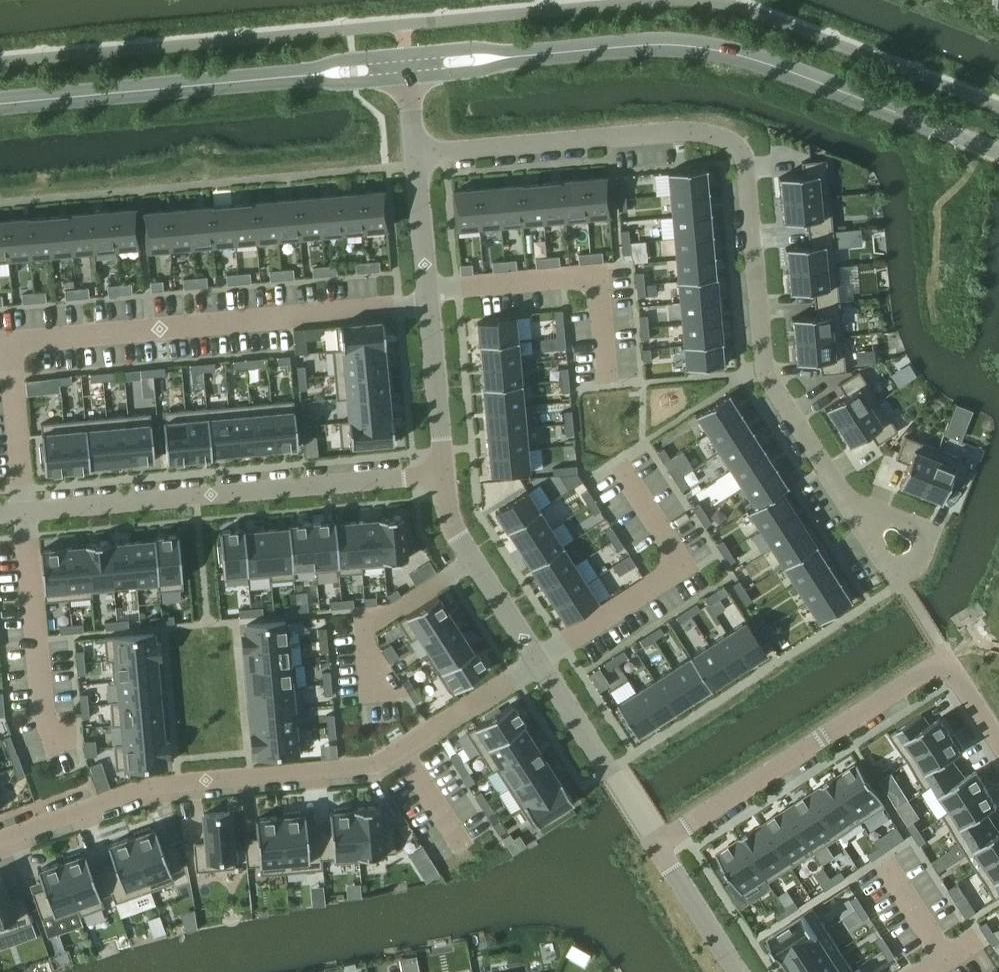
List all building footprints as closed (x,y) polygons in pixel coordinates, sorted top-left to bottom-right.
[(803,175),(779,178),(779,179),(780,179),(782,200),(830,196),(827,160),(802,162),(803,175)] [(709,191),(707,170),(708,170),(708,169),(668,173),(668,174),(669,174),(671,195),(709,191)] [(610,215),(607,177),(585,179),(588,217),(610,215)] [(588,217),(585,179),(562,181),(566,219),(588,217)] [(566,219),(562,181),(541,183),(544,221),(566,219)] [(544,221),(541,183),(519,185),(523,223),(544,221)] [(523,223),(519,185),(498,187),(501,225),(523,223)] [(501,225),(498,187),(476,189),(480,227),(501,225)] [(626,199),(625,187),(617,188),(618,200),(626,199)] [(480,227),(476,189),(454,191),(457,229),(480,227)] [(388,229),(384,191),(361,193),(365,231),(388,229)] [(711,213),(709,191),(671,195),(673,216),(711,213)] [(365,231),(361,193),(340,195),(343,233),(365,231)] [(343,233),(340,195),(318,197),(322,235),(343,233)] [(830,196),(782,200),(784,222),(783,222),(784,223),(789,222),(808,221),(809,233),(834,231),(833,229),(830,196)] [(322,235),(318,197),(297,199),(300,237),(322,235)] [(300,237),(297,199),(275,201),(279,239),(300,237)] [(628,211),(626,199),(618,200),(620,212),(628,211)] [(279,239),(275,201),(254,203),(257,241),(279,239)] [(257,241),(254,203),(232,205),(236,243),(257,241)] [(236,243),(232,205),(211,207),(214,245),(236,243)] [(214,245),(211,207),(189,209),(192,247),(214,245)] [(139,247),(136,209),(113,211),(116,249),(139,247)] [(192,247),(189,209),(167,211),(171,249),(192,247)] [(116,249),(113,211),(91,213),(95,251),(116,249)] [(171,249),(167,211),(145,213),(148,251),(171,249)] [(95,251),(91,213),(70,215),(73,253),(95,251)] [(713,234),(711,213),(673,216),(675,238),(713,234)] [(73,253),(70,215),(48,217),(52,255),(73,253)] [(52,255),(48,217),(27,219),(30,257),(52,255)] [(30,257),(27,219),(5,221),(9,259),(30,257)] [(5,221),(0,221),(0,259),(9,259),(5,221)] [(847,245),(871,242),(869,226),(845,229),(847,245)] [(630,242),(629,230),(621,231),(622,243),(630,242)] [(810,246),(786,248),(786,249),(787,249),(789,270),(837,266),(834,231),(809,233),(810,246)] [(715,256),(713,234),(675,238),(677,259),(715,256)] [(631,254),(630,242),(622,243),(623,255),(631,254)] [(603,252),(591,253),(592,263),(603,262),(603,252)] [(592,263),(591,253),(579,255),(580,265),(592,263)] [(560,256),(548,257),(548,267),(560,266),(560,256)] [(717,277),(715,256),(677,259),(679,281),(717,277)] [(548,267),(548,257),(536,258),(537,268),(548,267)] [(517,270),(517,260),(505,261),(505,271),(517,270)] [(380,261),(368,262),(369,272),(381,271),(380,261)] [(505,271),(505,261),(493,262),(494,272),(505,271)] [(369,272),(368,262),(356,263),(357,273),(369,272)] [(473,264),(460,265),(461,275),(473,274),(473,264)] [(337,265),(325,266),(326,276),(338,275),(337,265)] [(326,276),(325,266),(313,267),(314,277),(326,276)] [(837,266),(789,270),(791,292),(790,292),(790,293),(814,291),(815,303),(840,301),(837,266)] [(294,269),(282,270),(283,280),(295,279),(294,269)] [(283,280),(282,270),(270,271),(271,281),(283,280)] [(645,284),(644,272),(636,273),(637,285),(645,284)] [(250,273),(238,274),(239,284),(251,283),(250,273)] [(239,284),(238,274),(226,275),(227,285),(239,284)] [(207,277),(195,278),(196,288),(208,287),(207,277)] [(719,299),(717,277),(679,281),(681,302),(719,299)] [(196,288),(195,278),(183,279),(184,289),(186,289),(196,288)] [(163,281),(151,282),(152,292),(164,291),(163,281)] [(132,284),(120,285),(121,295),(133,294),(132,284)] [(646,296),(645,284),(637,285),(638,297),(646,296)] [(121,295),(120,285),(108,286),(109,296),(121,295)] [(89,288),(77,289),(78,299),(90,298),(89,288)] [(78,299),(77,289),(65,290),(66,300),(78,299)] [(46,292),(34,293),(35,303),(47,302),(46,292)] [(35,303),(34,293),(22,294),(23,304),(35,303)] [(721,320),(719,299),(681,302),(683,324),(721,320)] [(802,317),(792,318),(792,319),(793,319),(795,341),(843,336),(840,301),(815,303),(816,316),(802,317)] [(649,327),(648,315),(640,316),(641,328),(649,327)] [(518,341),(516,319),(478,322),(480,344),(518,341)] [(723,342),(721,320),(683,324),(684,345),(723,342)] [(338,349),(333,350),(333,351),(386,346),(384,321),(365,323),(336,326),(338,349)] [(566,337),(564,325),(556,325),(557,337),(566,337)] [(650,339),(649,327),(641,328),(642,340),(650,339)] [(302,329),(294,329),(295,341),(303,341),(302,329)] [(843,336),(795,341),(797,362),(796,362),(796,363),(806,362),(820,361),(822,374),(846,372),(843,336)] [(567,349),(566,337),(557,337),(558,350),(567,349)] [(520,362),(518,341),(480,344),(482,366),(520,362)] [(725,363),(723,342),(684,345),(686,367),(686,368),(726,364),(726,363),(725,363)] [(386,346),(333,351),(335,375),(387,370),(385,347),(386,347),(386,346)] [(651,349),(643,349),(644,361),(652,361),(651,349)] [(290,356),(278,357),(279,365),(287,364),(291,364),(290,356)] [(258,359),(246,360),(247,368),(259,367),(258,359)] [(246,360),(234,361),(235,369),(247,368),(246,360)] [(522,384),(520,362),(482,366),(484,387),(522,384)] [(215,363),(203,364),(204,372),(216,371),(215,363)] [(203,364),(191,365),(192,373),(204,372),(203,364)] [(305,366),(297,366),(298,378),(306,378),(305,366)] [(165,367),(153,368),(153,376),(166,375),(165,367)] [(153,368),(141,369),(142,377),(153,376),(153,368)] [(569,380),(568,368),(560,368),(561,380),(569,380)] [(387,370),(335,375),(337,399),(389,394),(387,374),(387,370)] [(879,401),(860,371),(837,386),(844,397),(826,408),(838,427),(879,401)] [(115,372),(102,373),(103,381),(115,380),(115,372)] [(102,373),(90,374),(91,382),(103,381),(102,373)] [(72,376),(59,377),(60,385),(72,384),(72,376)] [(59,377),(47,378),(48,386),(60,385),(59,377)] [(306,378),(298,378),(299,390),(308,390),(306,378)] [(571,392),(569,380),(561,380),(562,393),(571,392)] [(524,405),(522,384),(484,387),(486,409),(524,405)] [(741,413),(729,393),(696,414),(709,433),(741,413)] [(389,394),(337,399),(337,400),(347,399),(349,421),(339,422),(339,423),(392,418),(392,417),(391,417),(389,394)] [(294,400),(271,402),(276,449),(279,449),(299,447),(295,410),(294,400)] [(898,431),(879,401),(838,427),(850,446),(868,435),(875,446),(898,431)] [(255,404),(250,404),(254,451),(268,450),(276,449),(271,402),(255,404)] [(247,405),(228,406),(233,453),(242,452),(254,451),(250,404),(247,405)] [(526,427),(524,405),(486,409),(488,430),(526,427)] [(225,407),(207,408),(211,458),(213,458),(212,455),(233,453),(228,406),(225,407)] [(207,408),(185,410),(190,460),(211,458),(207,408)] [(185,410),(163,412),(165,440),(168,462),(190,460),(185,410)] [(573,423),(572,411),(564,411),(565,424),(573,423)] [(133,415),(128,416),(132,462),(155,460),(152,430),(151,413),(133,415)] [(310,413),(302,414),(303,426),(311,425),(310,413)] [(753,431),(741,413),(709,433),(720,452),(753,431)] [(128,416),(107,417),(111,464),(122,463),(132,462),(128,416)] [(87,419),(85,419),(90,469),(91,469),(91,466),(111,464),(107,417),(87,419)] [(392,418),(339,423),(341,444),(342,448),(365,445),(365,449),(382,447),(382,444),(395,443),(392,418)] [(85,419),(64,421),(68,471),(71,471),(90,469),(85,419)] [(43,445),(40,445),(41,462),(45,461),(46,473),(49,473),(68,471),(64,421),(61,422),(41,423),(43,445)] [(575,435),(573,423),(565,424),(566,436),(575,435)] [(311,425),(303,426),(304,438),(312,437),(311,425)] [(528,448),(526,427),(488,430),(490,452),(528,448)] [(765,449),(753,431),(720,452),(732,470),(765,449)] [(921,494),(939,449),(906,436),(896,461),(908,466),(900,485),(921,494)] [(530,471),(528,448),(490,452),(492,475),(530,471)] [(664,448),(657,452),(664,462),(671,458),(664,448)] [(776,467),(765,449),(732,470),(744,488),(776,467)] [(962,487),(972,461),(939,449),(921,494),(942,502),(950,482),(962,487)] [(578,473),(577,465),(565,466),(566,475),(578,473)] [(566,475),(565,466),(553,468),(554,476),(559,475),(566,475)] [(682,476),(676,466),(669,470),(676,481),(682,476)] [(788,486),(776,467),(744,488),(756,507),(781,490),(788,486)] [(689,486),(682,476),(676,481),(682,491),(689,486)] [(595,500),(589,490),(582,495),(588,505),(595,500)] [(761,530),(793,509),(781,490),(756,507),(749,511),(761,530)] [(508,530),(540,510),(528,491),(495,511),(508,530)] [(602,510),(595,500),(588,505),(595,515),(602,510)] [(699,502),(692,507),(699,517),(706,513),(699,502)] [(793,509),(761,530),(773,548),(805,527),(793,509)] [(519,549),(552,528),(540,510),(508,530),(519,549)] [(712,523),(706,513),(699,517),(705,527),(712,523)] [(404,516),(380,518),(384,566),(386,565),(385,561),(408,559),(407,545),(410,545),(408,528),(405,529),(404,516)] [(363,521),(357,521),(362,573),(363,573),(363,567),(384,566),(380,518),(379,518),(379,519),(363,521)] [(335,521),(312,523),(316,572),(338,570),(338,575),(339,575),(335,521)] [(336,521),(335,521),(339,575),(362,573),(357,521),(336,523),(336,521)] [(302,524),(289,525),(294,579),(295,579),(295,574),(294,569),(315,567),(315,572),(316,572),(312,523),(302,524)] [(288,527),(267,529),(271,581),(294,579),(289,525),(288,525),(288,527)] [(619,537),(612,526),(605,531),(612,541),(619,537)] [(817,545),(805,527),(773,548),(784,566),(817,545)] [(531,567),(563,546),(552,528),(519,549),(531,567)] [(221,545),(218,545),(220,562),(223,562),(225,580),(248,578),(244,529),(241,529),(233,530),(220,531),(221,545)] [(245,529),(244,529),(248,578),(270,576),(270,581),(271,581),(267,529),(249,531),(245,531),(245,529)] [(179,535),(155,537),(160,591),(184,589),(181,565),(185,565),(183,548),(180,549),(179,535)] [(146,540),(132,542),(137,588),(158,586),(159,591),(160,591),(155,537),(154,537),(154,540),(146,540)] [(625,547),(619,537),(612,541),(618,551),(625,547)] [(723,540),(716,544),(723,554),(730,550),(723,540)] [(109,541),(87,543),(92,597),(93,597),(92,592),(114,590),(109,541)] [(111,541),(109,541),(114,590),(115,590),(115,585),(135,584),(136,588),(137,588),(132,542),(125,542),(111,544),(111,541)] [(66,548),(64,548),(69,600),(92,597),(87,543),(86,543),(86,546),(66,548)] [(828,563),(817,545),(784,566),(796,584),(828,563)] [(543,585),(575,564),(563,546),(531,567),(543,585)] [(44,550),(41,550),(45,602),(69,600),(64,548),(44,550)] [(736,560),(730,550),(723,554),(729,564),(736,560)] [(637,565),(630,555),(623,559),(630,570),(637,565)] [(808,602),(840,581),(828,563),(796,584),(808,602)] [(554,603),(587,582),(575,564),(543,585),(554,603)] [(746,590),(740,581),(733,585),(739,595),(746,590)] [(840,581),(808,602),(820,622),(852,601),(840,581)] [(567,622),(599,602),(587,582),(554,603),(567,622)] [(397,589),(387,595),(392,602),(402,595),(397,589)] [(753,601),(746,590),(739,595),(746,605),(753,601)] [(720,598),(715,591),(705,598),(709,605),(720,598)] [(438,596),(398,621),(411,640),(450,615),(438,596)] [(377,597),(365,598),(365,606),(373,605),(377,605),(377,597)] [(354,599),(342,600),(343,608),(355,607),(354,599)] [(342,600),(330,601),(331,609),(343,608),(342,600)] [(308,603),(296,604),(297,612),(309,611),(308,603)] [(701,610),(697,603),(687,610),(691,617),(701,610)] [(296,604),(284,605),(285,613),(297,612),(296,604)] [(263,607),(251,608),(252,616),(264,615),(263,607)] [(251,608),(239,609),(240,617),(252,616),(251,608)] [(691,617),(687,610),(676,616),(681,623),(691,617)] [(174,615),(162,616),(163,624),(175,623),(174,615)] [(450,615),(411,640),(411,641),(420,636),(430,652),(426,655),(427,656),(462,633),(450,615)] [(162,616),(150,617),(151,625),(163,624),(162,616)] [(763,617),(756,621),(763,631),(770,627),(763,617)] [(129,619),(117,620),(117,628),(130,627),(129,619)] [(117,620),(105,622),(105,630),(117,628),(117,620)] [(748,665),(767,653),(746,620),(727,633),(748,665)] [(288,644),(286,621),(247,625),(247,633),(243,634),(245,648),(288,644)] [(83,624),(71,625),(72,633),(74,632),(84,632),(83,624)] [(71,625),(59,626),(60,634),(72,633),(71,625)] [(665,633),(660,626),(650,633),(655,640),(665,633)] [(776,637),(770,627),(763,631),(769,642),(776,637)] [(327,628),(319,629),(320,641),(328,640),(327,628)] [(154,633),(104,638),(107,660),(160,655),(159,642),(155,642),(154,633)] [(462,633),(427,656),(438,673),(438,674),(476,650),(475,649),(473,650),(462,633)] [(655,640),(650,633),(640,640),(645,647),(655,640)] [(730,677),(748,665),(727,633),(709,644),(730,677)] [(328,640),(320,641),(321,653),(329,652),(328,640)] [(391,643),(381,650),(385,656),(395,650),(391,643)] [(288,644),(245,648),(245,649),(249,648),(250,656),(251,669),(295,665),(295,664),(290,664),(289,655),(288,644)] [(730,677),(709,644),(691,656),(712,689),(730,677)] [(395,650),(385,656),(390,663),(400,657),(395,650)] [(476,650),(438,674),(451,693),(464,684),(466,687),(480,678),(478,675),(488,669),(476,650)] [(629,657),(624,650),(614,656),(618,663),(629,657)] [(84,651),(76,651),(77,663),(85,663),(84,651)] [(160,655),(107,660),(107,661),(112,661),(114,681),(158,677),(157,665),(156,657),(160,657),(160,655)] [(608,670),(618,663),(614,656),(604,663),(608,670)] [(712,689),(691,656),(673,668),(693,700),(712,689)] [(85,663),(77,663),(78,675),(86,675),(85,663)] [(295,665),(251,669),(253,689),(253,690),(302,686),(302,685),(297,685),(295,668),(295,665)] [(693,700),(673,668),(654,679),(675,712),(693,700)] [(331,671),(323,672),(324,684),(332,683),(331,671)] [(120,701),(110,702),(110,703),(160,699),(158,677),(114,681),(114,682),(119,682),(120,701)] [(409,678),(402,683),(409,693),(415,688),(409,678)] [(657,724),(675,712),(654,679),(636,691),(657,724)] [(332,683),(324,684),(325,696),(333,695),(332,683)] [(302,686),(253,690),(255,712),(304,707),(302,686)] [(415,688),(409,693),(415,703),(422,699),(416,688),(415,688)] [(657,724),(636,691),(617,703),(638,736),(657,724)] [(88,693),(80,694),(81,706),(89,706),(88,693)] [(160,699),(110,703),(112,725),(162,720),(160,701),(160,699)] [(487,719),(467,732),(480,752),(525,723),(513,703),(501,710),(499,708),(485,717),(487,719)] [(89,706),(81,706),(82,718),(90,717),(89,706)] [(257,732),(253,733),(253,734),(306,729),(305,718),(304,707),(255,712),(257,732)] [(923,713),(890,734),(908,763),(952,735),(950,731),(941,717),(930,724),(929,723),(923,713)] [(335,714),(326,715),(328,727),(336,726),(335,714)] [(162,720),(112,725),(113,726),(123,725),(124,744),(114,745),(114,746),(168,741),(168,740),(164,741),(162,720)] [(525,723),(480,752),(480,753),(492,771),(536,743),(524,725),(526,724),(525,723)] [(336,726),(328,727),(329,739),(337,738),(336,726)] [(306,729),(253,734),(254,747),(258,747),(259,756),(303,752),(301,730),(306,730),(306,729)] [(952,735),(908,763),(926,790),(959,769),(953,760),(952,759),(963,752),(962,750),(964,748),(955,734),(953,736),(952,735)] [(96,740),(84,741),(85,749),(97,748),(96,740)] [(168,741),(114,746),(116,769),(166,765),(165,756),(169,755),(168,741)] [(536,743),(492,771),(493,772),(495,771),(497,770),(500,774),(504,781),(509,788),(548,762),(542,753),(536,743)] [(97,748),(85,749),(85,757),(97,756),(97,748)] [(457,752),(450,757),(456,767),(463,763),(457,752)] [(18,753),(10,756),(14,767),(22,764),(18,753)] [(548,762),(509,788),(513,795),(521,807),(561,781),(561,780),(560,781),(548,762)] [(463,763),(456,767),(463,777),(470,773),(463,763)] [(835,777),(834,778),(863,823),(887,807),(858,763),(835,778),(835,777)] [(26,776),(22,764),(14,767),(18,779),(26,776)] [(880,767),(873,771),(879,781),(886,777),(880,767)] [(959,769),(926,790),(926,791),(935,785),(951,811),(943,816),(943,817),(987,789),(976,772),(965,779),(959,769)] [(886,777),(879,781),(886,791),(893,787),(886,777)] [(822,787),(811,793),(839,838),(863,823),(834,778),(821,786),(822,787)] [(561,781),(521,807),(531,822),(534,827),(549,817),(551,820),(565,811),(563,808),(574,801),(561,781)] [(987,789),(943,817),(961,844),(994,823),(991,819),(987,813),(998,806),(987,789)] [(481,791),(475,795),(481,805),(488,801),(481,791)] [(811,793),(788,808),(816,853),(816,852),(828,845),(839,838),(811,793)] [(488,801),(481,805),(487,816),(494,811),(488,801)] [(380,806),(355,808),(359,861),(384,858),(384,854),(397,853),(394,825),(381,826),(380,806)] [(332,831),(319,832),(323,869),(322,859),(323,859),(334,858),(334,863),(359,861),(355,808),(354,808),(354,810),(351,810),(351,807),(334,808),(335,811),(330,812),(332,831)] [(788,808),(765,823),(793,868),(816,853),(788,808)] [(207,842),(194,843),(196,871),(218,869),(235,868),(235,866),(233,843),(236,842),(235,826),(231,826),(230,812),(230,811),(204,814),(207,842)] [(284,816),(281,816),(286,873),(323,869),(319,832),(307,833),(306,814),(301,814),(301,811),(284,813),(284,816)] [(257,838),(245,839),(247,866),(260,865),(261,875),(286,873),(281,816),(278,816),(256,818),(257,838)] [(500,820),(493,825),(500,835),(506,830),(500,820)] [(915,821),(908,826),(914,836),(921,831),(915,821)] [(753,829),(741,837),(770,882),(793,868),(765,823),(754,830),(753,829)] [(961,844),(978,872),(998,858),(998,832),(994,823),(961,844)] [(162,846),(156,828),(151,830),(150,827),(134,832),(135,836),(132,837),(151,890),(175,882),(171,872),(183,868),(174,842),(162,846)] [(921,831),(914,836),(921,846),(928,842),(921,831)] [(151,890),(132,837),(108,845),(115,863),(103,867),(116,903),(147,892),(151,890)] [(740,839),(717,854),(725,865),(722,867),(731,881),(734,879),(743,894),(766,879),(769,883),(770,882),(741,837),(740,838),(740,839)] [(889,841),(879,848),(883,854),(893,848),(889,841)] [(878,848),(868,854),(873,861),(883,854),(879,848),(878,848)] [(116,903),(103,867),(92,871),(85,853),(81,855),(80,852),(64,857),(65,860),(62,862),(81,915),(105,907),(101,897),(112,894),(116,903)] [(978,872),(996,900),(998,898),(998,858),(978,872)] [(81,915),(62,862),(38,870),(45,888),(33,893),(42,919),(54,914),(56,919),(78,911),(80,916),(81,915)] [(832,877),(836,884),(847,878),(842,871),(832,877)] [(23,897),(11,901),(1,874),(0,874),(0,935),(32,923),(23,897)] [(950,876),(943,880),(949,890),(956,886),(950,876)] [(832,877),(822,884),(826,891),(836,884),(832,877)] [(956,886),(949,890),(956,900),(963,896),(956,886)] [(858,895),(851,900),(857,910),(864,906),(858,895)] [(796,901),(786,907),(790,914),(800,907),(796,901)] [(864,906),(857,910),(864,920),(871,916),(864,906)] [(786,907),(775,914),(780,921),(790,914),(786,907)] [(814,908),(769,937),(783,958),(827,929),(814,908)] [(988,921),(981,926),(987,936),(994,931),(988,921)] [(783,958),(783,959),(784,958),(793,971),(805,971),(840,949),(827,929),(783,958)] [(987,936),(994,946),(998,943),(998,939),(994,931),(987,936)] [(884,936),(877,940),(883,950),(890,946),(884,936)] [(890,946),(883,950),(890,961),(897,956),(890,946)] [(805,971),(850,971),(853,970),(840,949),(805,971)] [(400,959),(400,960),(402,971),(420,971),(417,956),(416,955),(400,959)]
